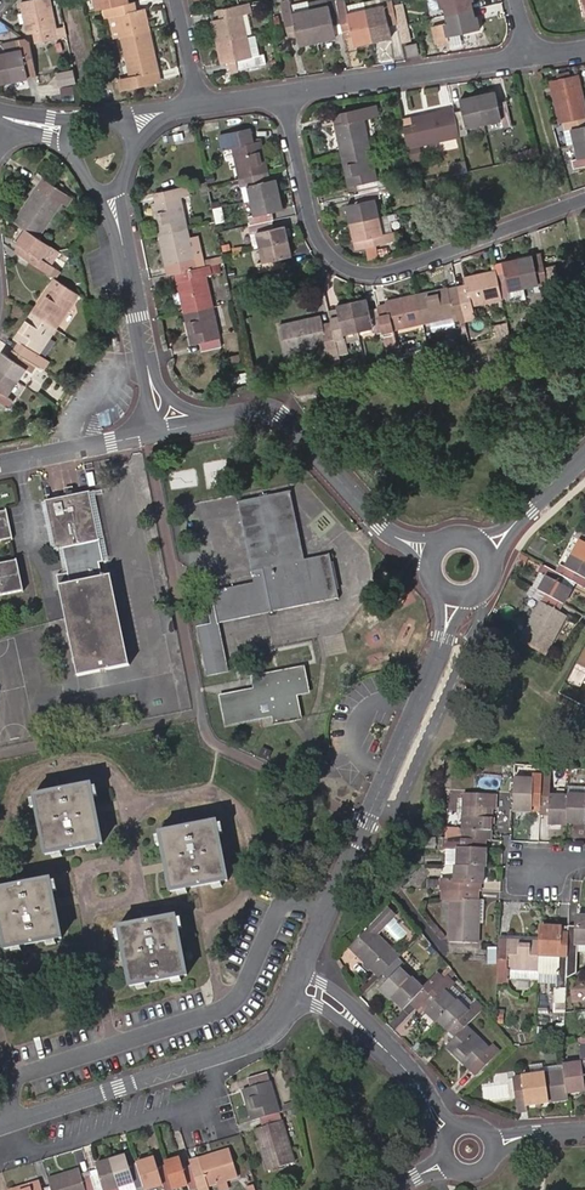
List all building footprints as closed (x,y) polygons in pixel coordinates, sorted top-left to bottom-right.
[(66,34),(64,26),(57,28),(51,0),(29,0),(22,2),(24,12),(26,23),(27,31),(34,30),(36,40),(66,34)] [(96,8),(104,7),(129,1),(129,0),(94,0),(96,8)] [(135,10),(133,0),(129,1),(104,7),(106,15),(108,15),(113,37),(121,35),(150,29),(145,8),(135,10)] [(316,41),(308,2),(291,6),(289,0),(287,0),(281,1),(289,37),(297,35),(299,44),(316,41)] [(316,41),(336,36),(334,27),(342,25),(337,0),(318,0),(308,2),(316,41)] [(342,25),(345,36),(353,34),(355,44),(374,39),(365,1),(346,5),(345,0),(338,0),(337,0),(342,25)] [(394,4),(393,0),(368,0),(365,1),(374,39),(392,35),(390,23),(398,21),(394,4)] [(441,8),(443,7),(445,15),(462,11),(473,8),(472,0),(474,0),(439,0),(441,8)] [(217,43),(248,36),(243,13),(247,12),(245,3),(240,4),(219,9),(220,18),(212,20),(217,43)] [(475,15),(473,8),(462,11),(445,15),(447,22),(444,22),(446,34),(479,27),(477,15),(475,15)] [(399,25),(402,41),(411,39),(408,23),(399,25)] [(159,70),(150,29),(121,35),(131,77),(118,80),(119,88),(151,81),(150,72),(159,70)] [(260,53),(256,34),(248,36),(217,43),(221,62),(229,61),(231,71),(266,63),(264,52),(260,53)] [(22,37),(0,42),(0,44),(1,45),(6,53),(12,80),(36,75),(36,73),(29,41),(22,37)] [(407,44),(409,55),(420,54),(418,42),(407,44)] [(12,80),(6,53),(1,45),(0,45),(0,83),(12,80)] [(161,78),(159,70),(150,72),(151,81),(161,78)] [(563,121),(584,117),(584,105),(580,84),(571,86),(567,73),(558,75),(559,80),(550,82),(552,91),(551,91),(558,122),(563,121)] [(495,91),(477,95),(484,124),(501,120),(503,125),(511,123),(505,101),(498,102),(495,91)] [(462,110),(454,112),(459,135),(467,133),(466,128),(484,124),(477,95),(459,99),(462,110)] [(343,120),(334,122),(341,154),(370,147),(363,116),(376,113),(375,105),(341,113),(343,120)] [(453,107),(411,116),(413,124),(404,126),(407,139),(412,161),(421,158),(418,144),(459,135),(454,112),(453,107)] [(332,115),(334,122),(343,120),(341,113),(332,115)] [(413,124),(411,116),(402,118),(404,126),(413,124)] [(563,121),(565,130),(569,129),(572,143),(584,140),(584,117),(563,121)] [(234,159),(238,178),(267,171),(260,141),(251,142),(249,134),(222,140),(226,160),(234,159)] [(572,143),(576,158),(572,160),(574,168),(584,166),(584,140),(572,143)] [(378,189),(370,147),(341,154),(348,185),(357,184),(359,193),(378,189)] [(455,163),(457,172),(467,170),(465,161),(455,163)] [(269,179),(267,171),(238,178),(230,180),(231,187),(247,184),(250,200),(279,193),(276,178),(269,179)] [(41,178),(37,185),(45,190),(50,183),(41,178)] [(73,196),(50,183),(45,190),(37,185),(14,220),(25,228),(39,236),(61,200),(67,203),(73,196)] [(151,202),(158,234),(189,227),(182,195),(189,194),(188,186),(154,192),(156,201),(151,202)] [(349,222),(379,215),(375,198),(380,196),(378,189),(359,193),(356,194),(357,202),(346,204),(349,222)] [(282,208),(279,193),(250,200),(254,214),(247,216),(249,224),(271,219),(273,219),(271,210),(282,208)] [(379,215),(349,222),(353,240),(366,237),(368,245),(390,241),(388,233),(383,234),(379,215)] [(273,227),(271,219),(249,224),(251,233),(256,231),(259,245),(288,239),(285,225),(273,227)] [(194,254),(189,227),(158,234),(164,264),(174,261),(176,271),(177,271),(185,269),(204,265),(210,263),(207,251),(194,254)] [(51,258),(57,249),(40,237),(39,236),(25,228),(17,241),(19,242),(27,248),(22,254),(51,274),(56,267),(51,264),(53,260),(51,258)] [(291,255),(288,239),(259,245),(263,261),(256,263),(258,271),(281,266),(280,258),(291,255)] [(15,249),(22,254),(27,248),(19,242),(15,249)] [(533,255),(517,258),(523,286),(540,283),(541,287),(548,286),(543,265),(535,267),(533,255)] [(505,272),(497,274),(502,298),(510,296),(508,290),(523,286),(517,258),(503,261),(505,272)] [(166,273),(176,271),(174,261),(164,264),(166,273)] [(212,305),(204,265),(185,269),(187,279),(179,281),(177,281),(184,312),(212,305)] [(187,279),(185,269),(177,271),(179,281),(187,279)] [(468,286),(458,289),(462,307),(502,298),(497,274),(496,269),(465,276),(468,286)] [(55,326),(79,292),(56,277),(32,311),(55,326)] [(464,318),(462,307),(458,289),(457,285),(417,294),(423,323),(453,316),(453,320),(464,318)] [(383,334),(386,347),(395,345),(392,329),(423,323),(417,294),(386,301),(387,308),(378,310),(383,331),(383,334)] [(366,298),(352,301),(358,330),(374,327),(376,336),(383,334),(383,331),(378,310),(377,307),(369,309),(366,298)] [(330,317),(331,321),(335,340),(343,338),(342,333),(358,330),(352,301),(336,305),(338,315),(330,317)] [(221,344),(212,305),(184,312),(191,342),(200,340),(202,348),(221,344)] [(38,352),(55,326),(32,311),(14,338),(21,342),(16,350),(35,363),(44,369),(50,360),(38,352)] [(339,360),(335,340),(331,321),(322,323),(320,315),(280,324),(285,352),(325,342),(330,362),(339,360)] [(35,363),(16,350),(11,358),(2,352),(0,354),(0,371),(17,383),(27,368),(30,370),(35,363)] [(238,353),(227,355),(228,363),(240,360),(238,353)] [(0,371),(0,400),(7,405),(11,398),(8,395),(17,383),(0,371)] [(211,591),(218,622),(336,596),(328,554),(304,559),(288,491),(238,503),(253,582),(211,591)] [(90,492),(48,500),(57,548),(65,546),(73,584),(61,586),(79,674),(130,664),(111,575),(107,576),(90,492)] [(12,536),(7,511),(0,512),(0,539),(12,536)] [(584,560),(584,533),(576,528),(571,536),(579,540),(572,552),(584,560)] [(584,584),(584,560),(572,552),(564,566),(557,563),(553,570),(573,581),(584,586),(584,584)] [(0,564),(0,594),(23,590),(17,561),(0,564)] [(561,603),(573,581),(553,570),(543,565),(531,586),(544,593),(561,603)] [(539,602),(544,593),(531,586),(526,594),(539,602)] [(557,610),(561,603),(544,593),(539,602),(519,639),(544,652),(565,614),(557,610)] [(228,673),(218,622),(197,627),(207,677),(228,673)] [(501,629),(491,623),(486,634),(496,640),(501,629)] [(565,677),(572,680),(584,658),(576,654),(565,677)] [(584,681),(584,656),(584,658),(572,680),(578,684),(581,679),(584,681)] [(254,689),(221,697),(227,723),(276,712),(278,721),(293,718),(288,693),(306,689),(302,667),(252,677),(254,689)] [(541,774),(540,810),(539,812),(547,812),(547,823),(566,823),(566,821),(567,794),(549,794),(550,766),(541,765),(541,774)] [(512,809),(540,810),(541,774),(532,773),(532,777),(514,777),(512,809)] [(51,850),(108,838),(97,780),(40,791),(51,850)] [(566,821),(584,821),(584,813),(584,786),(584,793),(567,792),(567,794),(566,821)] [(445,837),(475,838),(485,839),(489,839),(490,809),(495,809),(495,795),(463,794),(461,828),(446,827),(445,837)] [(223,819),(167,830),(177,886),(232,876),(223,819)] [(435,836),(424,836),(423,846),(434,847),(435,836)] [(484,865),(485,847),(474,847),(475,838),(445,837),(443,837),(443,846),(446,846),(456,847),(455,864),(482,865),(484,865)] [(485,847),(485,839),(475,838),(474,847),(485,847)] [(455,864),(456,847),(446,846),(445,864),(453,864),(455,864)] [(482,882),(482,865),(455,864),(453,864),(452,880),(442,880),(441,888),(471,889),(471,881),(482,882)] [(442,864),(442,880),(452,880),(453,864),(445,864),(442,864)] [(287,875),(289,887),(302,885),(300,873),(287,875)] [(0,886),(0,888),(10,943),(65,932),(55,874),(0,886)] [(471,898),(471,889),(441,888),(441,897),(449,898),(448,939),(477,941),(479,899),(471,898)] [(181,913),(124,924),(136,981),(192,969),(181,913)] [(574,915),(573,925),(567,925),(566,932),(565,953),(575,953),(575,950),(575,943),(584,943),(584,916),(574,915)] [(565,953),(566,932),(561,932),(561,925),(540,925),(539,940),(537,974),(555,974),(555,983),(564,983),(565,976),(565,953)] [(380,975),(381,973),(397,956),(398,955),(369,926),(350,947),(380,975)] [(537,974),(539,940),(507,938),(507,946),(497,946),(496,978),(537,980),(537,974)] [(575,970),(575,953),(565,953),(565,976),(575,970)] [(403,962),(397,956),(381,973),(387,978),(379,987),(390,997),(391,996),(409,977),(398,966),(403,962)] [(451,972),(435,988),(425,997),(431,1003),(424,1010),(435,1020),(437,1018),(455,999),(445,989),(455,978),(451,972)] [(411,975),(409,977),(391,996),(403,1008),(411,1000),(416,1006),(425,997),(435,988),(429,982),(423,987),(411,975)] [(464,990),(455,978),(445,989),(455,999),(456,997),(464,990)] [(555,987),(554,1017),(563,1017),(563,1010),(564,987),(555,987)] [(464,1004),(456,997),(455,999),(437,1018),(449,1029),(455,1023),(461,1029),(465,1024),(480,1009),(470,999),(464,1004)] [(493,1054),(465,1024),(461,1029),(445,1045),(468,1068),(475,1061),(480,1067),(493,1054)] [(555,1045),(542,1047),(543,1058),(557,1056),(555,1045)] [(580,1060),(579,1056),(579,1052),(560,1055),(561,1063),(580,1060)] [(579,1056),(580,1060),(561,1063),(562,1070),(565,1092),(584,1089),(582,1079),(584,1078),(584,1055),(579,1056)] [(561,1064),(541,1066),(540,1060),(528,1062),(528,1068),(529,1073),(562,1070),(561,1064)] [(525,1103),(566,1097),(565,1092),(562,1070),(529,1073),(512,1075),(515,1095),(523,1094),(525,1103)] [(258,1117),(278,1111),(266,1071),(246,1077),(249,1085),(241,1088),(251,1119),(258,1117)] [(278,1111),(258,1117),(260,1125),(253,1127),(267,1169),(294,1160),(278,1111)] [(191,1168),(197,1189),(199,1189),(205,1188),(205,1185),(215,1182),(225,1179),(236,1175),(227,1148),(197,1158),(199,1165),(191,1168)] [(142,1185),(135,1162),(127,1165),(123,1154),(109,1158),(117,1185),(132,1181),(134,1187),(142,1185)] [(163,1189),(171,1186),(164,1164),(156,1166),(152,1156),(135,1162),(142,1185),(143,1189),(162,1183),(163,1189)] [(190,1164),(182,1167),(178,1156),(163,1161),(164,1164),(171,1186),(171,1188),(186,1184),(188,1189),(197,1189),(191,1168),(190,1164)] [(109,1158),(95,1162),(97,1168),(88,1171),(88,1173),(93,1189),(103,1189),(117,1185),(109,1158)] [(190,1164),(191,1168),(199,1165),(197,1158),(189,1161),(190,1164)] [(88,1173),(80,1176),(77,1168),(46,1178),(48,1185),(50,1189),(93,1189),(88,1173)] [(225,1179),(215,1182),(218,1189),(227,1187),(225,1179)] [(48,1185),(41,1187),(38,1180),(7,1189),(50,1189),(48,1185)]
